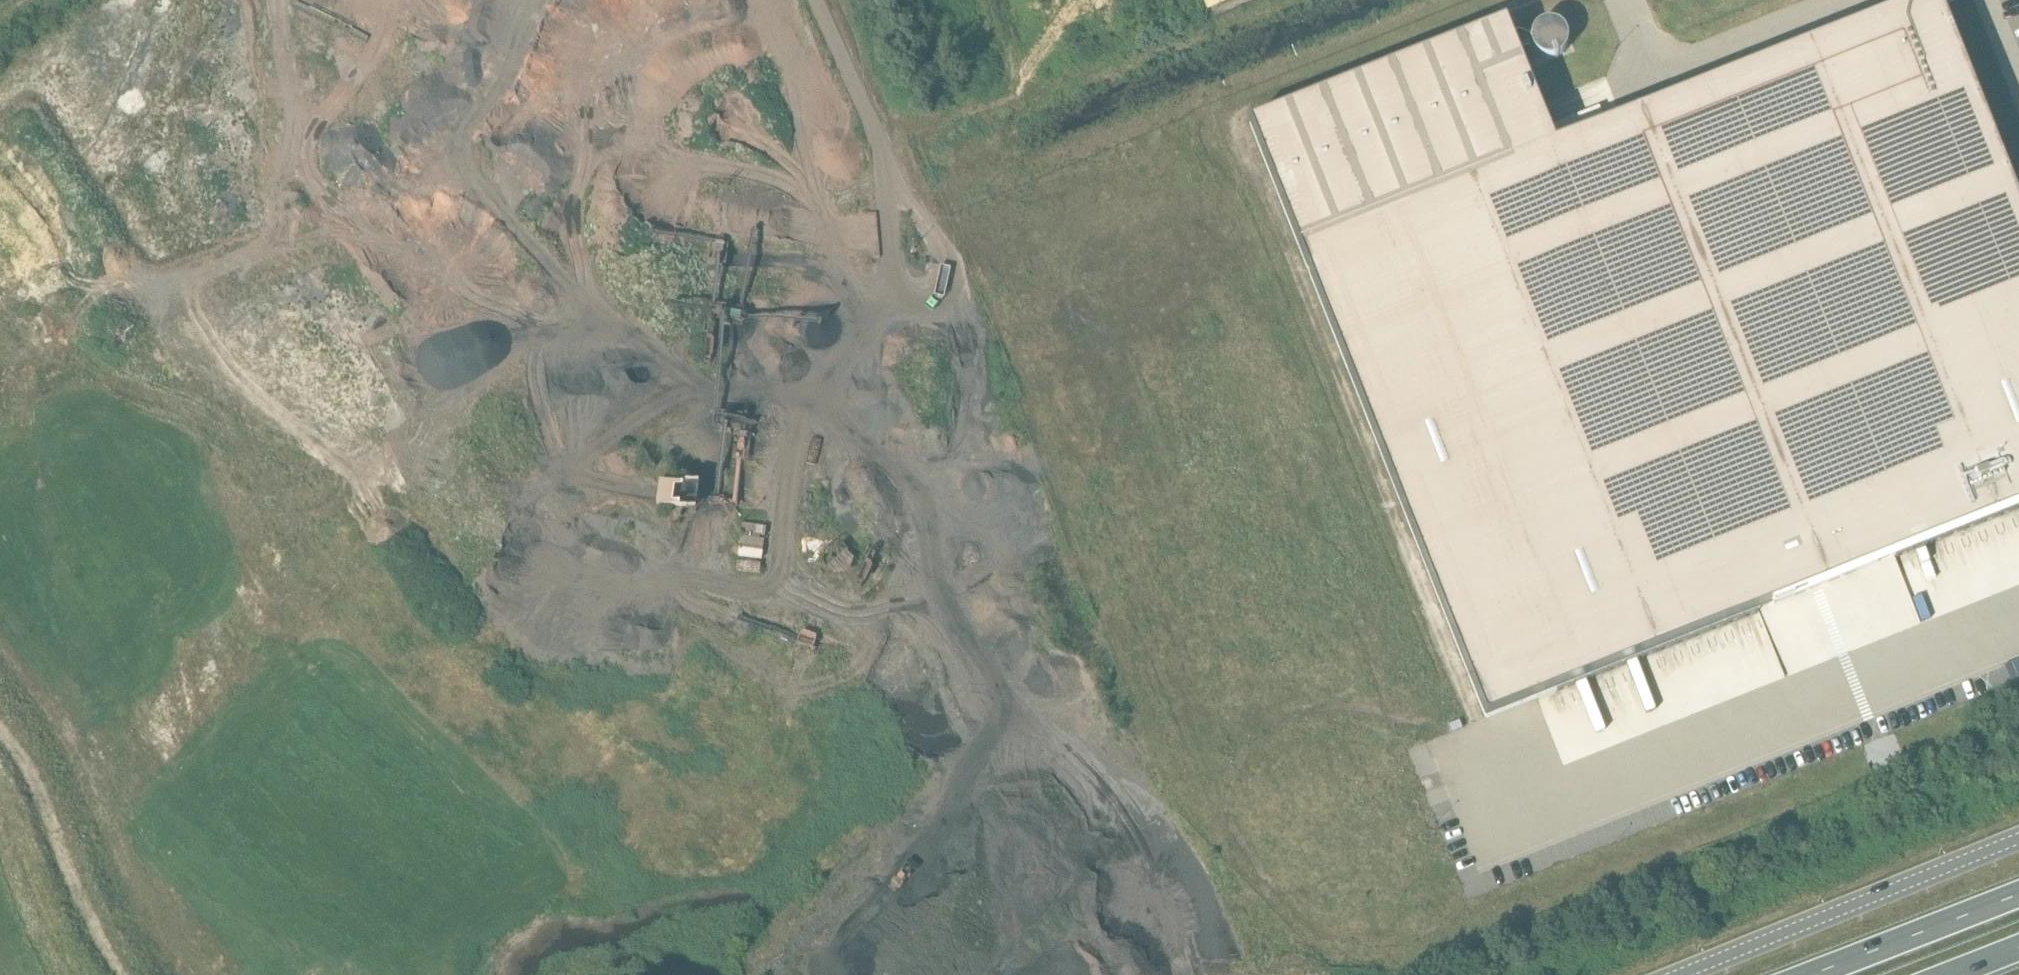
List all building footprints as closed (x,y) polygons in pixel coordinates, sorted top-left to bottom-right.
[(1257,120),(1493,716),(2018,507),(2018,201),(1939,0),(1918,0),(1555,144),(1506,21),(1257,120)] [(660,508),(697,508),(697,482),(660,482),(660,508)] [(2018,675),(2018,657),(2007,660),(2011,677),(2018,675)]
